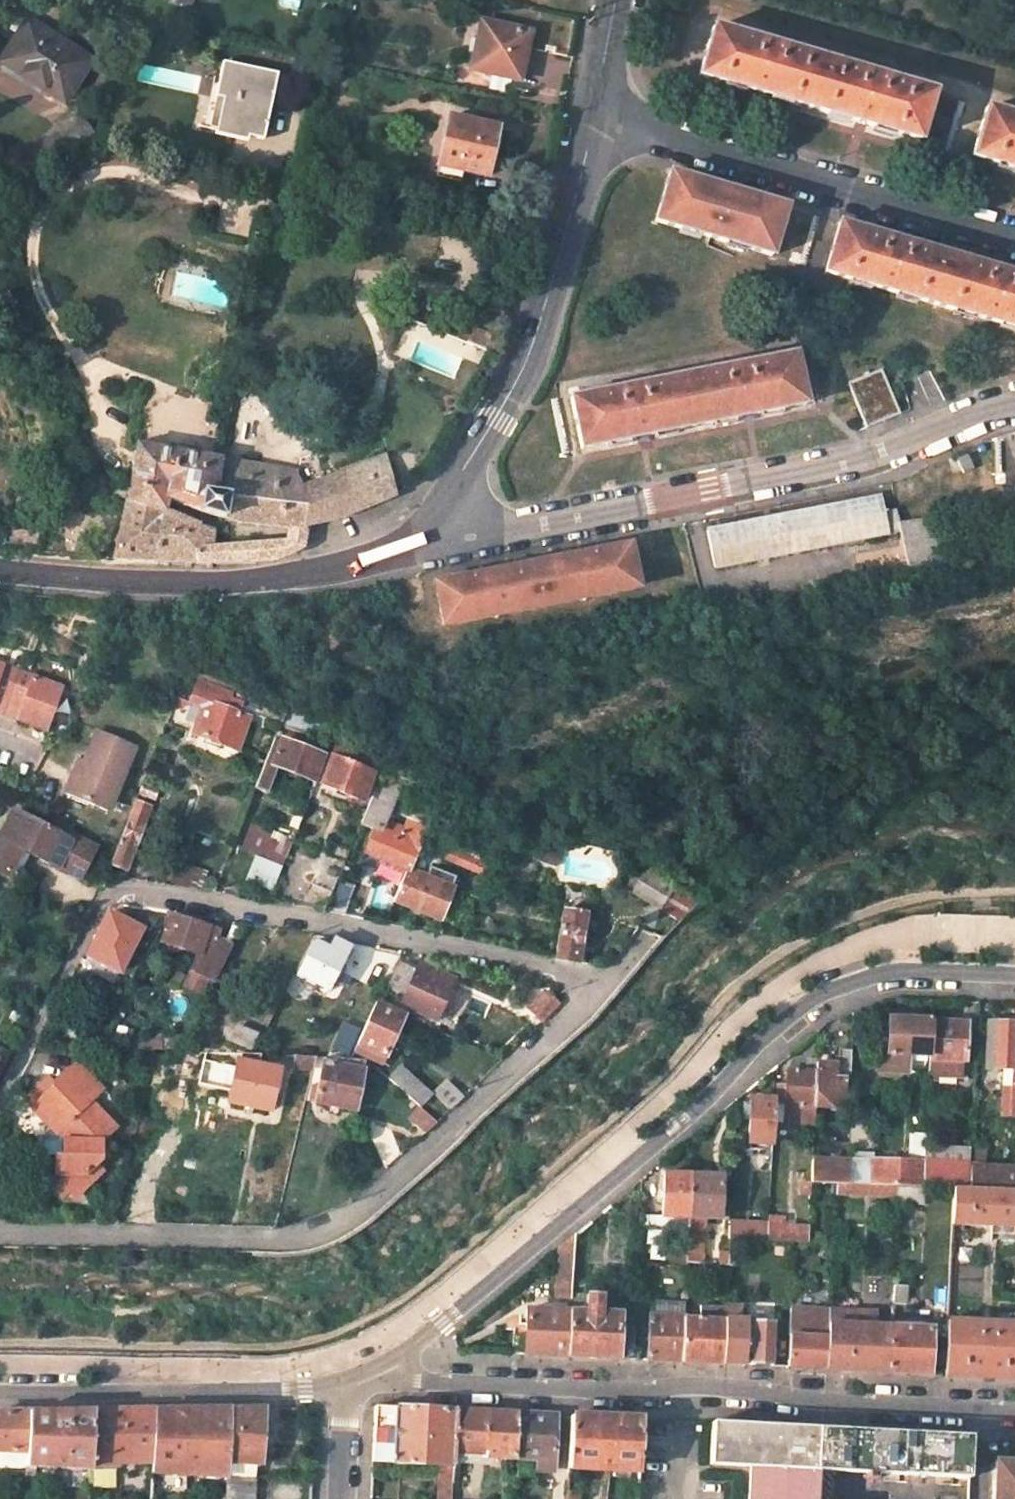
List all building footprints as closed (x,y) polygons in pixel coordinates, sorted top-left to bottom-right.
[(533,33),(484,22),(473,70),(521,81),(533,33)] [(922,141),(937,90),(718,24),(703,73),(749,88),(861,121),(922,141)] [(68,103),(94,61),(37,26),(11,69),(68,103)] [(281,77),(225,64),(217,99),(225,100),(219,129),(253,137),(256,123),(270,126),(281,77)] [(211,127),(219,129),(225,100),(217,99),(211,127)] [(990,106),(974,155),(1014,168),(1014,114),(990,106)] [(50,163),(90,135),(74,112),(54,127),(59,133),(39,148),(50,163)] [(507,129),(452,117),(442,164),(490,175),(494,157),(500,158),(507,129)] [(270,126),(256,123),(253,137),(267,139),(270,126)] [(773,256),(789,206),(724,186),(673,171),(658,221),(773,256)] [(865,229),(838,221),(823,271),(1014,329),(1014,275),(865,229)] [(471,337),(503,350),(508,333),(478,321),(471,337)] [(796,354),(576,393),(585,445),(805,405),(796,354)] [(223,458),(138,445),(133,484),(166,497),(211,509),(227,517),(229,494),(216,489),(223,458)] [(302,470),(223,458),(216,489),(229,494),(227,517),(233,520),(248,522),(291,526),(306,526),(307,523),(338,516),(392,495),(396,492),(391,455),(309,485),(302,470)] [(166,497),(133,484),(129,502),(111,561),(209,563),(211,546),(213,527),(201,526),(201,522),(182,511),(165,509),(166,497)] [(886,494),(710,530),(718,568),(892,533),(891,532),(905,529),(904,523),(900,505),(889,507),(886,494)] [(936,518),(904,523),(905,529),(912,572),(945,567),(936,518)] [(209,563),(242,561),(263,560),(280,557),(304,545),(306,526),(291,526),(289,540),(211,546),(209,563)] [(596,557),(475,577),(474,571),(438,577),(446,618),(638,584),(631,543),(594,549),(596,557)] [(594,549),(474,571),(475,577),(596,557),(594,549)] [(24,706),(20,715),(52,727),(67,685),(0,659),(0,697),(24,706)] [(205,707),(194,735),(236,750),(249,717),(243,715),(226,708),(231,696),(232,692),(199,680),(191,702),(205,707)] [(243,715),(248,702),(231,696),(226,708),(243,715)] [(20,715),(24,706),(0,697),(0,708),(20,715)] [(285,712),(276,708),(272,718),(281,722),(285,712)] [(97,730),(84,761),(88,763),(75,795),(109,809),(134,745),(97,730)] [(310,779),(320,754),(276,737),(255,789),(265,793),(275,765),(310,779)] [(376,770),(334,753),(323,782),(364,798),(376,770)] [(320,754),(310,779),(316,781),(326,756),(320,754)] [(80,759),(67,792),(75,795),(88,763),(84,761),(80,759)] [(160,789),(144,782),(140,794),(155,800),(160,789)] [(399,792),(378,784),(362,823),(378,829),(369,850),(411,868),(415,870),(425,846),(383,830),(393,807),(399,792)] [(128,871),(153,806),(137,800),(112,865),(128,871)] [(98,847),(75,836),(72,841),(13,813),(0,840),(0,873),(10,878),(23,851),(82,879),(98,847)] [(419,818),(414,830),(426,835),(431,823),(419,818)] [(251,825),(241,850),(283,867),(293,842),(251,825)] [(460,849),(457,858),(474,864),(477,856),(460,849)] [(496,863),(477,856),(474,864),(492,871),(496,863)] [(176,857),(168,879),(199,886),(206,868),(176,857)] [(345,865),(326,857),(314,885),(334,892),(345,865)] [(443,920),(457,887),(415,870),(411,868),(397,900),(443,920)] [(642,875),(632,894),(659,909),(669,889),(642,875)] [(569,900),(558,958),(579,962),(589,915),(575,913),(577,904),(569,900)] [(142,929),(109,913),(99,933),(88,957),(121,972),(142,929)] [(209,978),(226,943),(216,941),(218,934),(173,918),(163,943),(199,955),(193,972),(209,978)] [(331,949),(317,942),(300,975),(329,991),(352,948),(336,940),(331,949)] [(233,944),(226,943),(209,978),(215,979),(233,944)] [(241,972),(227,964),(218,982),(233,989),(241,972)] [(429,977),(419,973),(399,965),(388,985),(410,993),(404,1007),(439,1021),(454,987),(449,985),(429,977)] [(449,985),(452,978),(432,970),(429,977),(449,985)] [(549,991),(531,1008),(544,1021),(552,1014),(561,1004),(549,991)] [(389,1058),(409,1018),(378,1004),(357,1044),(389,1058)] [(930,1021),(888,1018),(887,1037),(880,1037),(878,1070),(897,1071),(898,1063),(908,1064),(908,1056),(928,1057),(930,1021)] [(258,1031),(239,1021),(232,1036),(251,1046),(258,1031)] [(967,1023),(930,1021),(928,1057),(927,1080),(936,1080),(937,1076),(961,1077),(963,1061),(964,1061),(967,1023)] [(986,1021),(983,1072),(1014,1073),(1014,1023),(986,1021)] [(333,1047),(351,1055),(361,1033),(343,1025),(333,1047)] [(154,1048),(155,1038),(143,1037),(141,1047),(154,1048)] [(831,1084),(833,1065),(814,1064),(814,1073),(811,1110),(840,1111),(842,1084),(847,1084),(849,1050),(838,1050),(837,1065),(836,1084),(831,1084)] [(261,1066),(264,1053),(244,1052),(242,1061),(240,1061),(230,1102),(272,1111),(282,1070),(261,1066)] [(316,1055),(297,1054),(297,1065),(313,1066),(316,1055)] [(354,1109),(364,1070),(326,1061),(317,1100),(354,1109)] [(814,1073),(814,1064),(804,1063),(803,1073),(814,1073)] [(898,1063),(897,1071),(908,1072),(908,1064),(898,1063)] [(98,1088),(72,1064),(63,1074),(62,1073),(51,1085),(52,1087),(31,1111),(65,1142),(66,1156),(58,1157),(58,1175),(50,1183),(64,1198),(70,1191),(77,1198),(104,1172),(97,1165),(101,1159),(101,1142),(115,1125),(87,1100),(98,1088)] [(404,1065),(392,1077),(422,1104),(432,1093),(404,1065)] [(785,1071),(784,1084),(783,1108),(793,1109),(792,1128),(810,1129),(811,1110),(814,1073),(803,1073),(785,1071)] [(773,1083),(772,1103),(772,1108),(783,1108),(784,1084),(773,1083)] [(1008,1089),(1006,1117),(1014,1118),(1014,1089),(1008,1089)] [(747,1101),(744,1144),(769,1146),(772,1108),(772,1103),(747,1101)] [(905,1159),(868,1158),(808,1156),(807,1182),(831,1183),(895,1185),(920,1186),(921,1181),(923,1146),(924,1131),(908,1130),(907,1137),(905,1159)] [(870,1134),(868,1158),(905,1159),(907,1137),(870,1134)] [(965,1147),(923,1146),(921,1181),(963,1183),(965,1147)] [(767,1180),(768,1156),(758,1156),(756,1185),(762,1186),(763,1179),(767,1180)] [(968,1164),(966,1188),(989,1188),(1014,1189),(1014,1167),(968,1164)] [(42,1176),(50,1183),(58,1175),(42,1176)] [(688,1215),(689,1178),(661,1177),(659,1214),(672,1214),(688,1215)] [(686,1264),(701,1264),(702,1245),(703,1215),(718,1216),(721,1179),(689,1178),(688,1215),(687,1230),(686,1264)] [(895,1185),(831,1183),(831,1193),(894,1196),(895,1185)] [(895,1185),(894,1196),(894,1202),(919,1203),(920,1186),(895,1185)] [(989,1188),(966,1188),(949,1187),(948,1225),(988,1227),(989,1188)] [(989,1188),(988,1227),(1014,1228),(1014,1235),(1014,1189),(989,1188)] [(688,1215),(672,1214),(672,1229),(687,1230),(688,1215)] [(779,1217),(764,1216),(764,1225),(763,1241),(787,1242),(803,1242),(804,1227),(779,1226),(779,1217)] [(763,1241),(764,1225),(727,1223),(726,1239),(763,1241)] [(554,1254),(553,1285),(563,1286),(570,1286),(572,1235),(555,1250),(554,1254)] [(725,1265),(726,1254),(717,1254),(717,1265),(725,1265)] [(904,1285),(891,1285),(890,1303),(903,1303),(904,1285)] [(946,1286),(932,1286),(931,1309),(945,1309),(946,1286)] [(569,1294),(569,1299),(568,1312),(566,1357),(591,1358),(632,1360),(633,1331),(618,1330),(619,1314),(599,1314),(599,1295),(569,1294)] [(721,1365),(724,1305),(698,1304),(697,1318),(683,1317),(682,1363),(699,1364),(721,1365)] [(743,1349),(745,1318),(739,1318),(740,1306),(724,1305),(721,1365),(742,1366),(743,1349)] [(568,1312),(525,1309),(522,1355),(566,1357),(568,1312)] [(827,1322),(827,1312),(786,1311),(786,1368),(804,1369),(825,1370),(827,1322)] [(682,1363),(683,1317),(650,1315),(646,1361),(661,1362),(682,1363)] [(827,1322),(825,1370),(854,1371),(887,1373),(889,1326),(827,1322)] [(985,1324),(944,1323),(943,1376),(962,1377),(983,1378),(985,1324)] [(985,1324),(983,1378),(1004,1379),(1014,1379),(1014,1325),(985,1324)] [(889,1326),(887,1373),(908,1374),(929,1375),(930,1328),(889,1326)] [(451,1466),(451,1458),(454,1408),(375,1404),(372,1461),(438,1465),(451,1466)] [(154,1409),(152,1460),(151,1471),(225,1474),(226,1460),(228,1415),(228,1407),(182,1408),(154,1409)] [(482,1456),(511,1458),(514,1411),(482,1410),(454,1408),(451,1458),(482,1460),(482,1456)] [(111,1410),(93,1410),(90,1466),(110,1467),(110,1461),(152,1460),(154,1409),(111,1410)] [(26,1464),(36,1464),(90,1468),(90,1466),(93,1410),(55,1411),(29,1411),(27,1449),(26,1464)] [(27,1449),(29,1411),(0,1412),(0,1448),(27,1449)] [(537,1459),(551,1460),(552,1445),(553,1413),(533,1412),(514,1411),(511,1458),(537,1459)] [(601,1416),(571,1414),(568,1469),(635,1472),(637,1418),(601,1416)] [(261,1417),(228,1415),(226,1460),(243,1462),(259,1463),(261,1417)] [(706,1464),(745,1465),(744,1498),(812,1498),(812,1468),(862,1471),(862,1478),(871,1478),(871,1471),(965,1476),(967,1435),(826,1428),(708,1422),(706,1464)] [(551,1471),(551,1460),(537,1459),(536,1470),(551,1471)] [(243,1475),(243,1462),(226,1460),(225,1474),(243,1475)] [(989,1498),(1014,1498),(1014,1464),(992,1463),(989,1498)] [(34,1483),(36,1464),(26,1464),(25,1482),(34,1483)] [(451,1466),(438,1465),(436,1498),(449,1498),(451,1466)] [(252,1476),(243,1475),(225,1474),(224,1498),(251,1498),(252,1476)]
